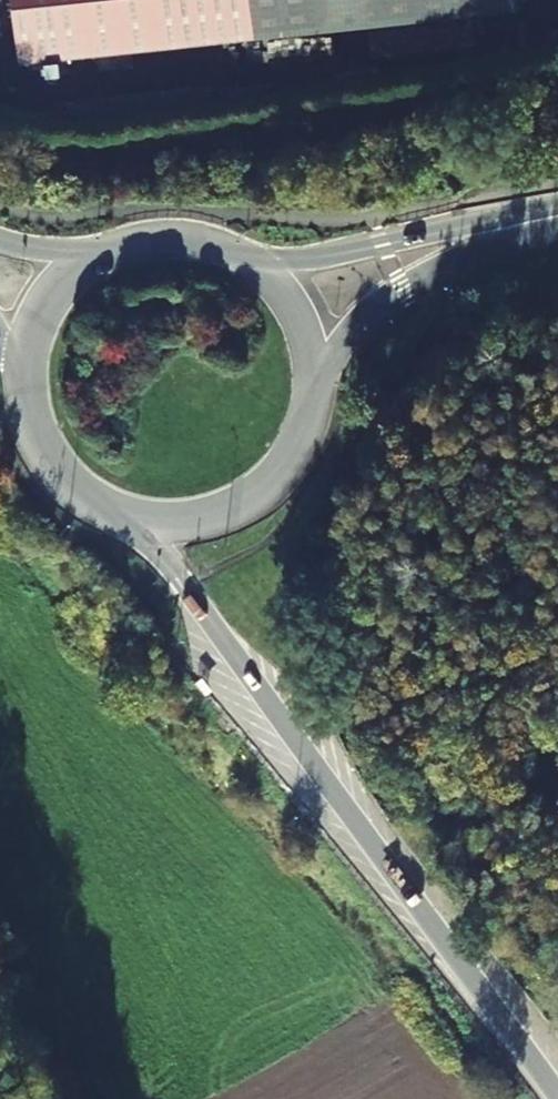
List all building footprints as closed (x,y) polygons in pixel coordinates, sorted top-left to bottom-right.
[(231,33),(227,0),(23,0),(29,55),(231,33)] [(231,33),(526,1),(526,0),(227,0),(231,33)]
